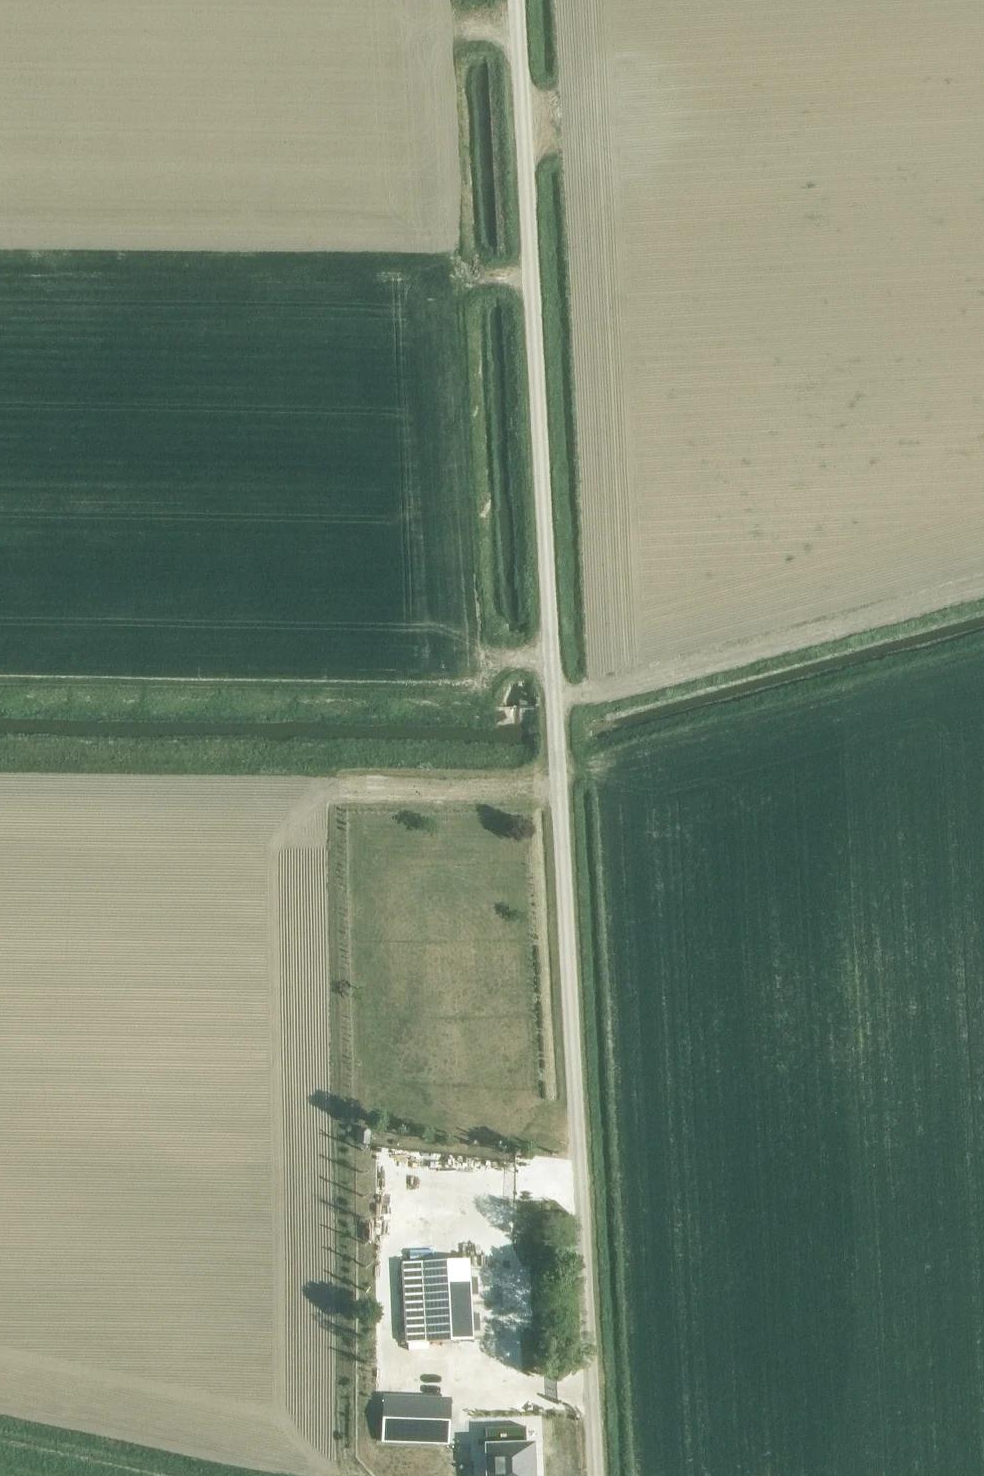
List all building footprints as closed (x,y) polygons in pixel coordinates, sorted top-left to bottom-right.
[(502,727),(515,725),(513,710),(500,711),(502,727)] [(359,1129),(358,1141),(368,1142),(369,1130),(359,1129)] [(430,1262),(402,1263),(406,1344),(473,1340),(469,1260),(430,1262)] [(473,1286),(478,1339),(492,1337),(488,1285),(473,1286)] [(384,1397),(383,1441),(437,1442),(439,1399),(384,1397)] [(485,1428),(486,1445),(486,1464),(487,1475),(534,1475),(534,1467),(533,1444),(530,1444),(526,1444),(526,1429),(526,1427),(509,1427),(485,1428)]
